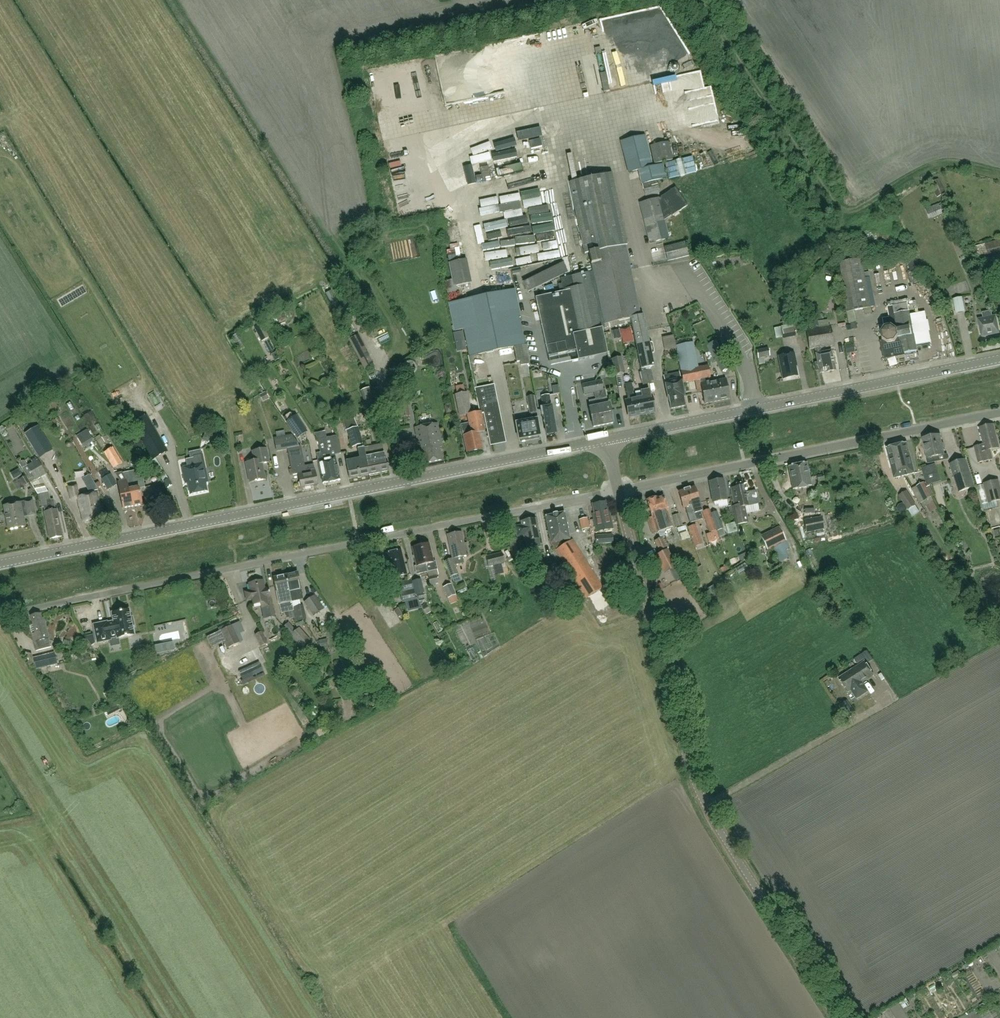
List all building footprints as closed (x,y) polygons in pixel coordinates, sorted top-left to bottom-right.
[(605,73),(599,74),(603,92),(609,90),(605,73)] [(501,122),(512,120),(511,109),(499,110),(501,122)] [(495,113),(485,113),(486,124),(496,123),(495,113)] [(456,120),(457,128),(469,126),(468,118),(456,120)] [(432,140),(448,138),(446,123),(430,126),(432,140)] [(629,172),(639,170),(644,190),(658,186),(657,180),(665,178),(662,164),(652,166),(644,135),(621,141),(629,172)] [(686,157),(687,175),(696,175),(695,156),(686,157)] [(687,176),(682,158),(678,159),(683,178),(687,176)] [(677,159),(666,162),(670,179),(680,177),(677,159)] [(644,385),(654,382),(650,367),(654,366),(643,315),(640,315),(625,245),(627,245),(612,173),(570,182),(585,254),(588,253),(604,324),(631,318),(642,371),(641,372),(644,385)] [(939,179),(930,183),(931,186),(932,186),(937,197),(945,194),(939,179)] [(449,188),(452,196),(464,191),(461,183),(449,188)] [(658,198),(640,203),(651,243),(668,238),(663,220),(672,215),(687,205),(675,187),(660,197),(661,197),(658,199),(658,198)] [(941,203),(926,209),(930,219),(945,212),(941,203)] [(509,235),(505,237),(509,246),(532,236),(529,229),(533,227),(529,218),(506,228),(509,235)] [(975,246),(978,256),(988,253),(988,255),(999,252),(999,239),(985,243),(975,246)] [(685,242),(664,247),(668,261),(689,255),(685,242)] [(455,285),(471,284),(469,255),(462,256),(462,248),(453,248),(455,285)] [(838,263),(848,312),(871,307),(862,258),(838,263)] [(562,261),(522,280),(528,292),(568,272),(562,261)] [(503,273),(504,287),(515,287),(514,272),(503,273)] [(588,272),(560,278),(563,291),(535,297),(548,356),(576,350),(578,361),(608,354),(602,328),(600,328),(588,272)] [(454,330),(463,329),(469,356),(514,347),(517,362),(520,362),(521,366),(531,363),(527,344),(525,344),(519,318),(521,317),(515,288),(449,302),(454,330)] [(965,311),(962,297),(953,299),(956,313),(965,311)] [(885,328),(881,333),(886,357),(917,351),(916,345),(929,342),(923,313),(910,315),(909,311),(907,303),(888,307),(890,317),(883,318),(885,328)] [(983,318),(979,319),(982,336),(999,333),(996,316),(993,316),(991,310),(982,312),(983,318)] [(833,345),(830,325),(819,327),(817,317),(805,319),(809,349),(814,348),(817,362),(814,363),(815,369),(818,368),(820,374),(826,372),(826,373),(836,371),(831,350),(821,352),(820,347),(833,345)] [(794,324),(781,327),(783,337),(796,334),(794,324)] [(262,342),(270,338),(263,325),(255,329),(262,342)] [(374,365),(357,333),(348,339),(365,371),(374,365)] [(710,382),(709,378),(710,377),(708,365),(698,367),(693,342),(676,345),(684,383),(699,379),(704,404),(713,402),(710,382)] [(768,348),(756,350),(758,358),(770,356),(768,348)] [(794,353),(778,356),(783,379),(798,376),(795,361),(796,361),(794,353)] [(621,357),(612,359),(615,374),(624,372),(621,357)] [(729,360),(712,365),(716,379),(733,374),(729,360)] [(623,375),(626,383),(633,380),(630,372),(623,375)] [(663,381),(665,391),(683,387),(680,377),(663,381)] [(710,382),(713,402),(730,398),(726,379),(710,382)] [(601,380),(588,383),(590,393),(594,392),(595,399),(595,400),(597,400),(603,425),(613,423),(609,403),(608,403),(605,389),(603,390),(601,380)] [(583,394),(590,393),(588,383),(581,384),(583,394)] [(629,417),(640,415),(637,398),(635,399),(631,383),(625,384),(628,400),(625,401),(629,417)] [(479,412),(480,414),(481,414),(481,411),(483,411),(490,443),(494,443),(494,441),(505,438),(493,384),(474,388),(479,412)] [(669,400),(671,409),(685,405),(683,397),(685,396),(683,387),(665,391),(668,400),(669,400)] [(371,388),(361,391),(369,416),(379,413),(371,388)] [(641,397),(637,398),(640,415),(655,412),(651,395),(649,396),(648,389),(640,391),(641,397)] [(467,453),(482,450),(479,433),(485,431),(481,414),(480,414),(479,412),(471,413),(466,391),(455,394),(459,417),(467,415),(469,423),(461,425),(467,453)] [(259,395),(262,402),(269,398),(265,392),(259,395)] [(531,413),(532,420),(515,423),(519,440),(540,436),(534,395),(527,396),(530,413),(531,413)] [(554,435),(555,434),(556,434),(556,432),(557,431),(557,427),(555,426),(552,406),(550,406),(549,403),(550,403),(549,395),(541,396),(542,404),(541,404),(541,407),(540,408),(542,416),(543,415),(544,420),(543,423),(545,425),(547,435),(548,435),(550,436),(554,435)] [(410,415),(407,399),(396,401),(400,417),(410,415)] [(597,400),(595,400),(595,399),(589,401),(590,407),(589,407),(593,427),(603,425),(597,400)] [(288,421),(286,422),(297,439),(307,432),(297,416),(294,417),(291,413),(285,416),(288,421)] [(133,424),(137,431),(153,459),(166,451),(146,416),(133,424)] [(352,447),(363,444),(355,418),(343,422),(346,430),(347,430),(352,447)] [(415,428),(418,445),(421,444),(424,463),(442,460),(439,445),(441,445),(437,423),(415,428)] [(984,444),(974,446),(978,463),(993,459),(990,449),(999,447),(994,424),(979,428),(984,444)] [(38,425),(25,433),(35,450),(48,442),(38,425)] [(97,440),(113,468),(122,463),(105,435),(97,440)] [(301,446),(299,446),(291,435),(274,438),(277,451),(287,449),(292,475),(298,474),(301,488),(318,485),(314,464),(304,465),(301,446)] [(329,457),(329,461),(332,472),(331,472),(330,473),(332,481),(340,479),(335,454),(340,453),(337,435),(322,438),(327,453),(328,457),(329,457)] [(928,463),(939,460),(938,455),(944,454),(940,435),(923,438),(928,463)] [(332,472),(329,461),(329,457),(328,457),(327,453),(322,438),(318,439),(322,458),(318,459),(323,483),(332,481),(330,473),(331,472),(332,472)] [(907,443),(896,446),(901,464),(902,464),(904,475),(914,473),(907,443)] [(901,464),(896,446),(887,448),(894,478),(904,475),(902,464),(901,464)] [(254,460),(245,462),(249,482),(265,479),(262,463),(269,461),(266,447),(252,450),(254,460)] [(369,475),(389,471),(386,459),(385,460),(384,453),(370,456),(369,447),(364,448),(366,457),(369,475)] [(349,479),(369,475),(366,457),(364,448),(358,449),(360,459),(346,462),(349,479)] [(27,466),(35,479),(46,473),(38,459),(28,465),(27,466)] [(965,459),(950,464),(959,492),(974,487),(965,459)] [(188,483),(190,494),(207,491),(205,482),(208,482),(204,463),(182,467),(185,483),(188,483)] [(811,485),(807,463),(788,467),(793,489),(811,485)] [(936,473),(934,465),(922,469),(928,486),(928,484),(929,483),(927,476),(936,473)] [(122,472),(127,480),(129,490),(131,496),(132,496),(134,506),(142,504),(139,488),(142,487),(140,477),(134,478),(132,470),(122,472)] [(117,482),(124,508),(134,506),(132,496),(131,496),(129,490),(127,480),(122,472),(122,471),(115,473),(117,482)] [(110,474),(102,480),(108,490),(117,485),(110,474)] [(169,479),(164,481),(168,488),(172,485),(169,479)] [(723,479),(709,481),(713,503),(727,500),(723,479)] [(984,483),(989,502),(999,500),(999,488),(998,480),(984,483)] [(917,486),(924,501),(931,497),(924,482),(917,486)] [(79,497),(76,484),(68,486),(71,500),(78,499),(84,522),(101,518),(96,493),(79,497)] [(736,525),(749,522),(745,507),(758,504),(755,491),(746,493),(745,492),(744,492),(743,485),(730,488),(734,506),(732,506),(736,525)] [(701,507),(699,503),(700,503),(695,486),(686,489),(694,515),(697,521),(702,520),(699,507),(701,507)] [(694,515),(686,489),(678,491),(683,508),(685,507),(690,523),(697,521),(694,515)] [(48,491),(39,493),(42,507),(44,507),(45,511),(50,538),(62,536),(56,509),(53,499),(50,499),(48,491)] [(899,495),(908,509),(915,505),(906,491),(899,495)] [(655,498),(666,529),(673,527),(668,511),(663,496),(655,498)] [(666,529),(655,498),(647,501),(652,517),(657,532),(666,529)] [(32,500),(4,506),(9,529),(25,526),(23,516),(35,513),(32,500)] [(605,505),(604,502),(593,504),(596,516),(593,517),(596,532),(613,528),(608,505),(605,505)] [(920,512),(915,505),(908,509),(913,516),(920,512)] [(995,524),(999,522),(999,507),(992,510),(995,524)] [(710,533),(713,532),(717,530),(711,513),(710,509),(702,512),(710,533)] [(711,513),(717,530),(723,528),(717,511),(711,513)] [(551,543),(586,598),(603,588),(572,539),(570,541),(564,512),(545,516),(551,543)] [(683,525),(679,514),(679,513),(672,515),(676,528),(683,525)] [(821,516),(804,520),(806,532),(824,529),(821,516)] [(590,528),(587,517),(579,520),(581,530),(590,528)] [(523,535),(525,541),(539,538),(535,518),(521,521),(521,525),(515,527),(517,536),(523,535)] [(688,531),(686,525),(677,528),(679,534),(688,531)] [(696,525),(688,528),(691,537),(699,535),(696,525)] [(767,549),(772,546),(785,540),(781,531),(763,540),(767,549)] [(452,558),(444,561),(450,577),(458,573),(455,565),(464,563),(462,556),(469,555),(467,543),(464,544),(461,532),(447,535),(452,558)] [(607,535),(595,536),(596,544),(607,543),(613,543),(613,534),(607,535)] [(522,556),(519,539),(510,541),(513,558),(522,556)] [(660,539),(654,541),(659,550),(664,548),(660,539)] [(430,543),(421,545),(427,572),(437,569),(435,561),(434,561),(430,543)] [(784,544),(777,547),(780,555),(787,552),(784,544)] [(427,572),(421,545),(413,547),(418,565),(414,566),(416,574),(427,572)] [(390,578),(407,574),(400,550),(384,554),(390,578)] [(666,551),(655,556),(663,573),(674,567),(666,551)] [(488,566),(495,565),(504,562),(502,552),(486,556),(488,566)] [(285,574),(292,601),(303,598),(300,589),(301,589),(297,572),(285,574)] [(292,601),(285,574),(274,577),(279,603),(292,601)] [(418,578),(411,580),(413,589),(415,595),(422,593),(418,578)] [(429,587),(438,585),(436,578),(428,580),(429,587)] [(248,582),(250,590),(244,591),(246,599),(252,598),(253,604),(260,603),(261,608),(269,606),(267,597),(270,596),(268,587),(265,588),(263,579),(248,582)] [(413,589),(411,580),(411,579),(399,582),(401,592),(413,589)] [(456,595),(451,584),(443,587),(448,598),(456,595)] [(416,599),(415,595),(413,589),(401,592),(404,602),(416,599)] [(323,608),(314,595),(304,601),(313,615),(323,608)] [(452,600),(454,606),(461,603),(458,597),(452,600)] [(296,622),(302,620),(299,606),(293,607),(296,622)] [(404,614),(399,606),(393,610),(397,617),(404,614)] [(117,638),(134,635),(132,626),(134,625),(132,617),(130,617),(129,609),(112,613),(114,622),(107,624),(107,622),(94,625),(97,642),(111,640),(110,636),(117,634),(117,638)] [(40,613),(31,616),(33,625),(30,626),(36,651),(51,647),(44,618),(41,618),(40,613)] [(186,621),(158,626),(160,642),(183,638),(181,631),(188,630),(186,621)] [(227,648),(238,642),(231,625),(219,631),(227,648)] [(465,626),(459,629),(460,633),(453,637),(454,640),(462,637),(465,643),(472,640),(465,626)] [(310,639),(299,627),(290,635),(301,647),(310,639)] [(255,634),(260,646),(267,643),(262,631),(255,634)] [(137,634),(131,638),(136,646),(143,642),(137,634)] [(166,643),(167,651),(174,650),(173,642),(166,643)] [(873,660),(867,650),(862,653),(868,663),(873,660)] [(54,652),(33,658),(36,669),(57,663),(54,652)] [(874,675),(872,672),(865,661),(839,678),(848,692),(851,690),(857,699),(868,691),(862,682),(874,675)] [(245,679),(264,669),(261,662),(241,672),(245,679)] [(272,753),(277,750),(273,743),(268,746),(272,753)] [(976,967),(984,963),(980,957),(973,961),(976,967)] [(930,1008),(935,1005),(931,997),(926,999),(930,1008)]
